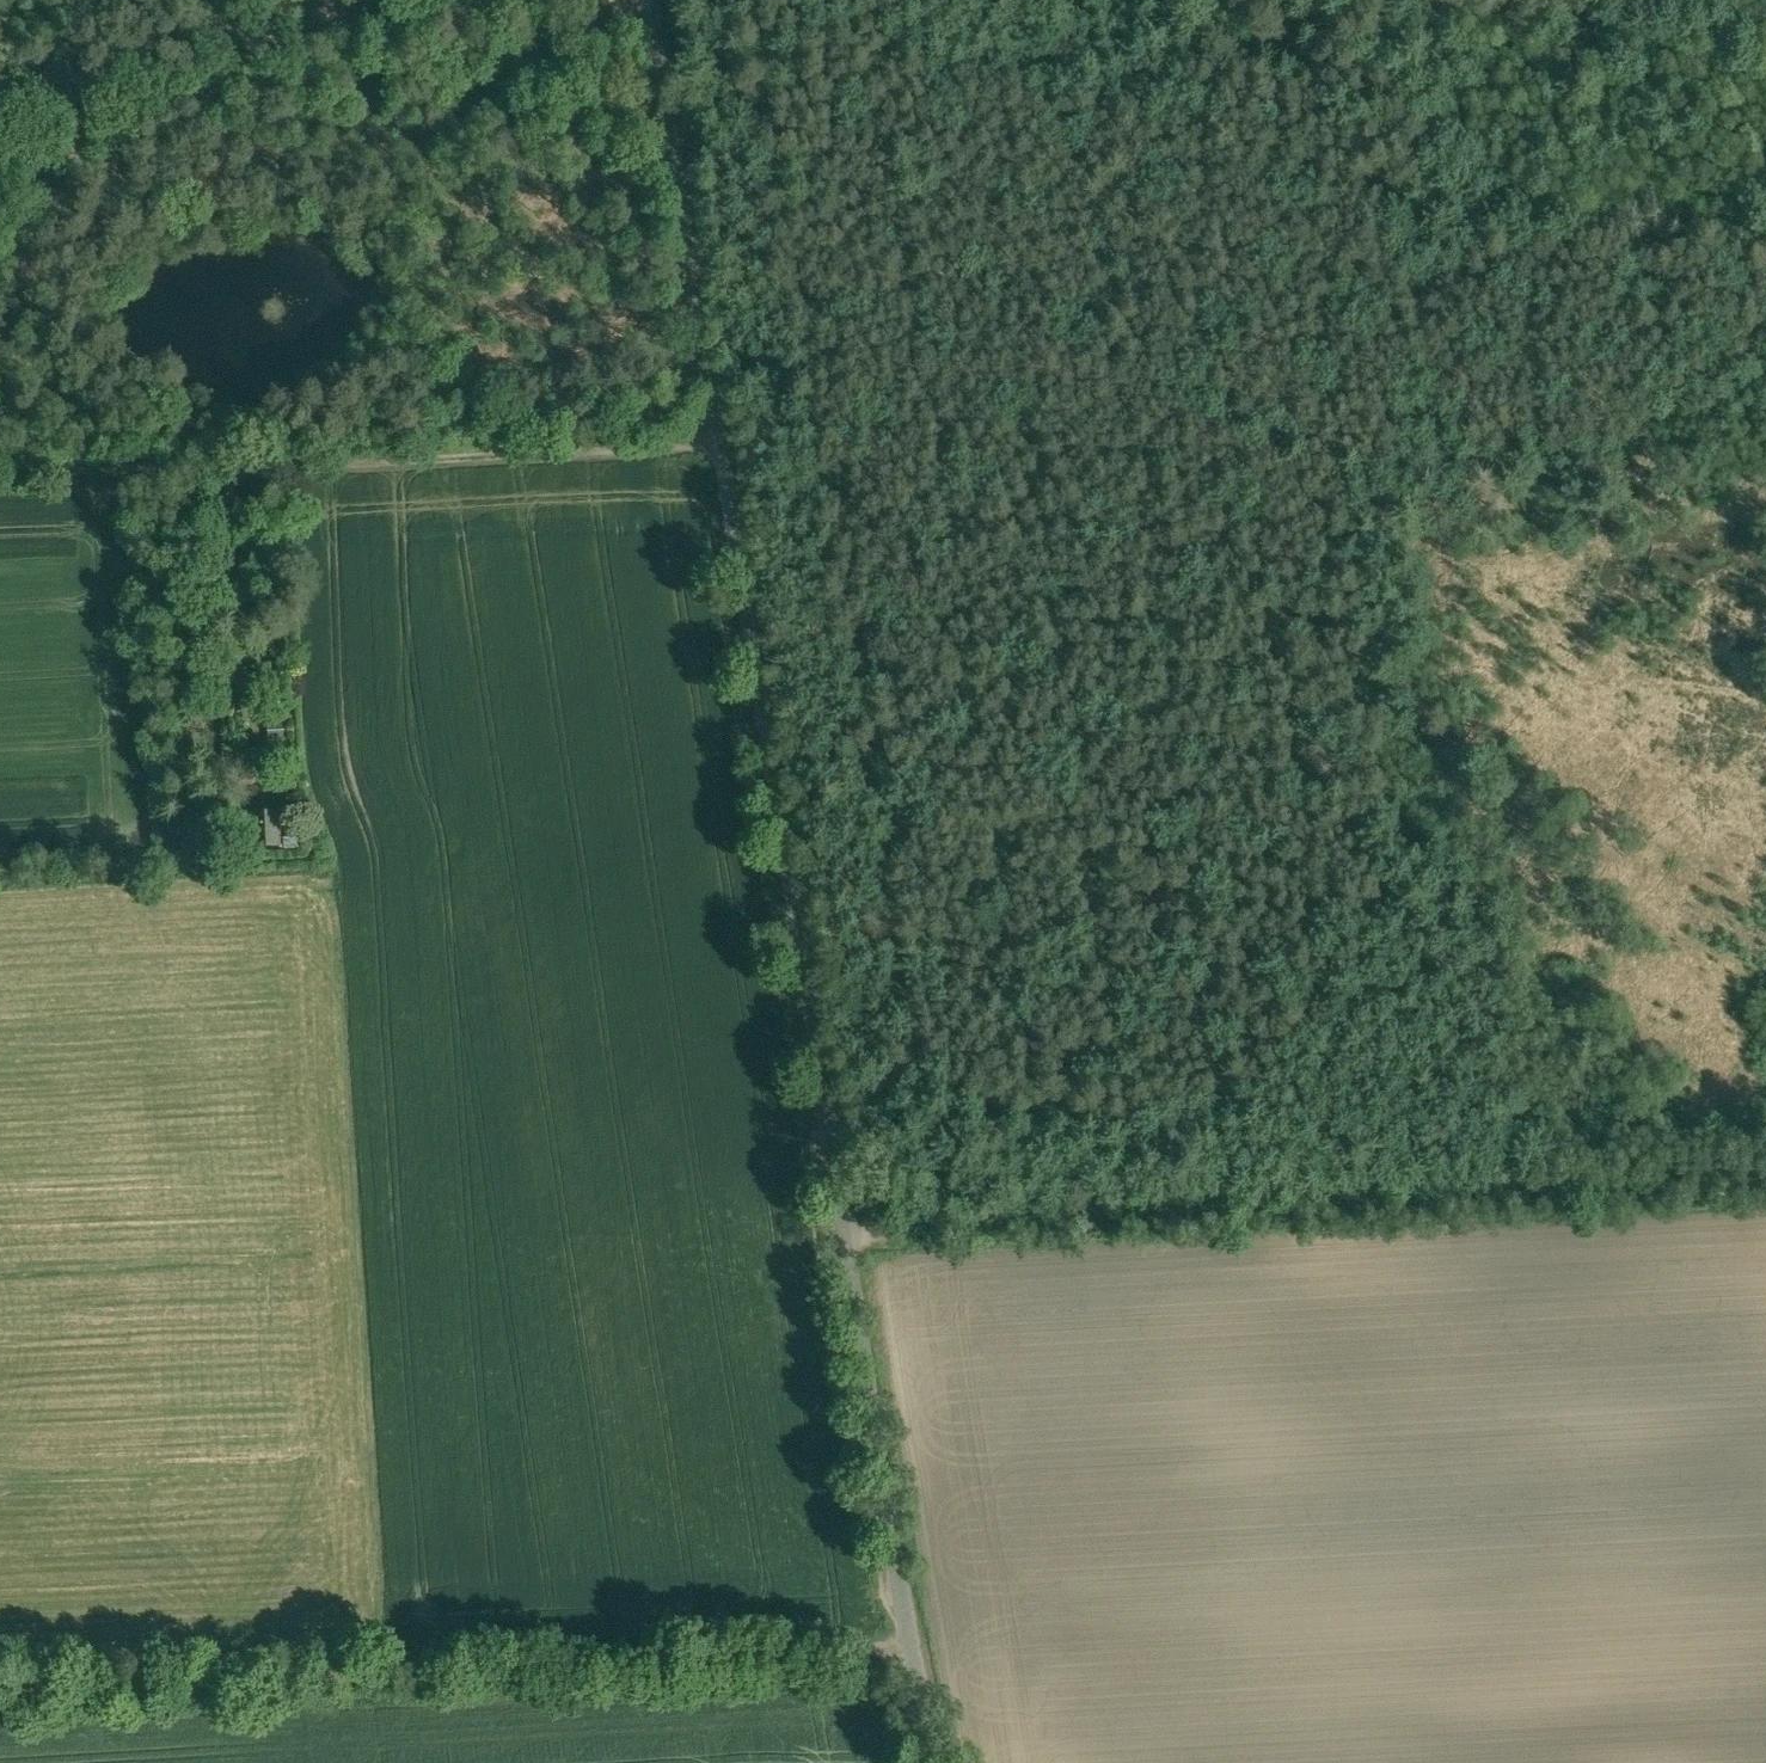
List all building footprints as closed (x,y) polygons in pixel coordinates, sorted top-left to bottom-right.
[(277,813),(257,814),(258,845),(279,844),(277,813)]
